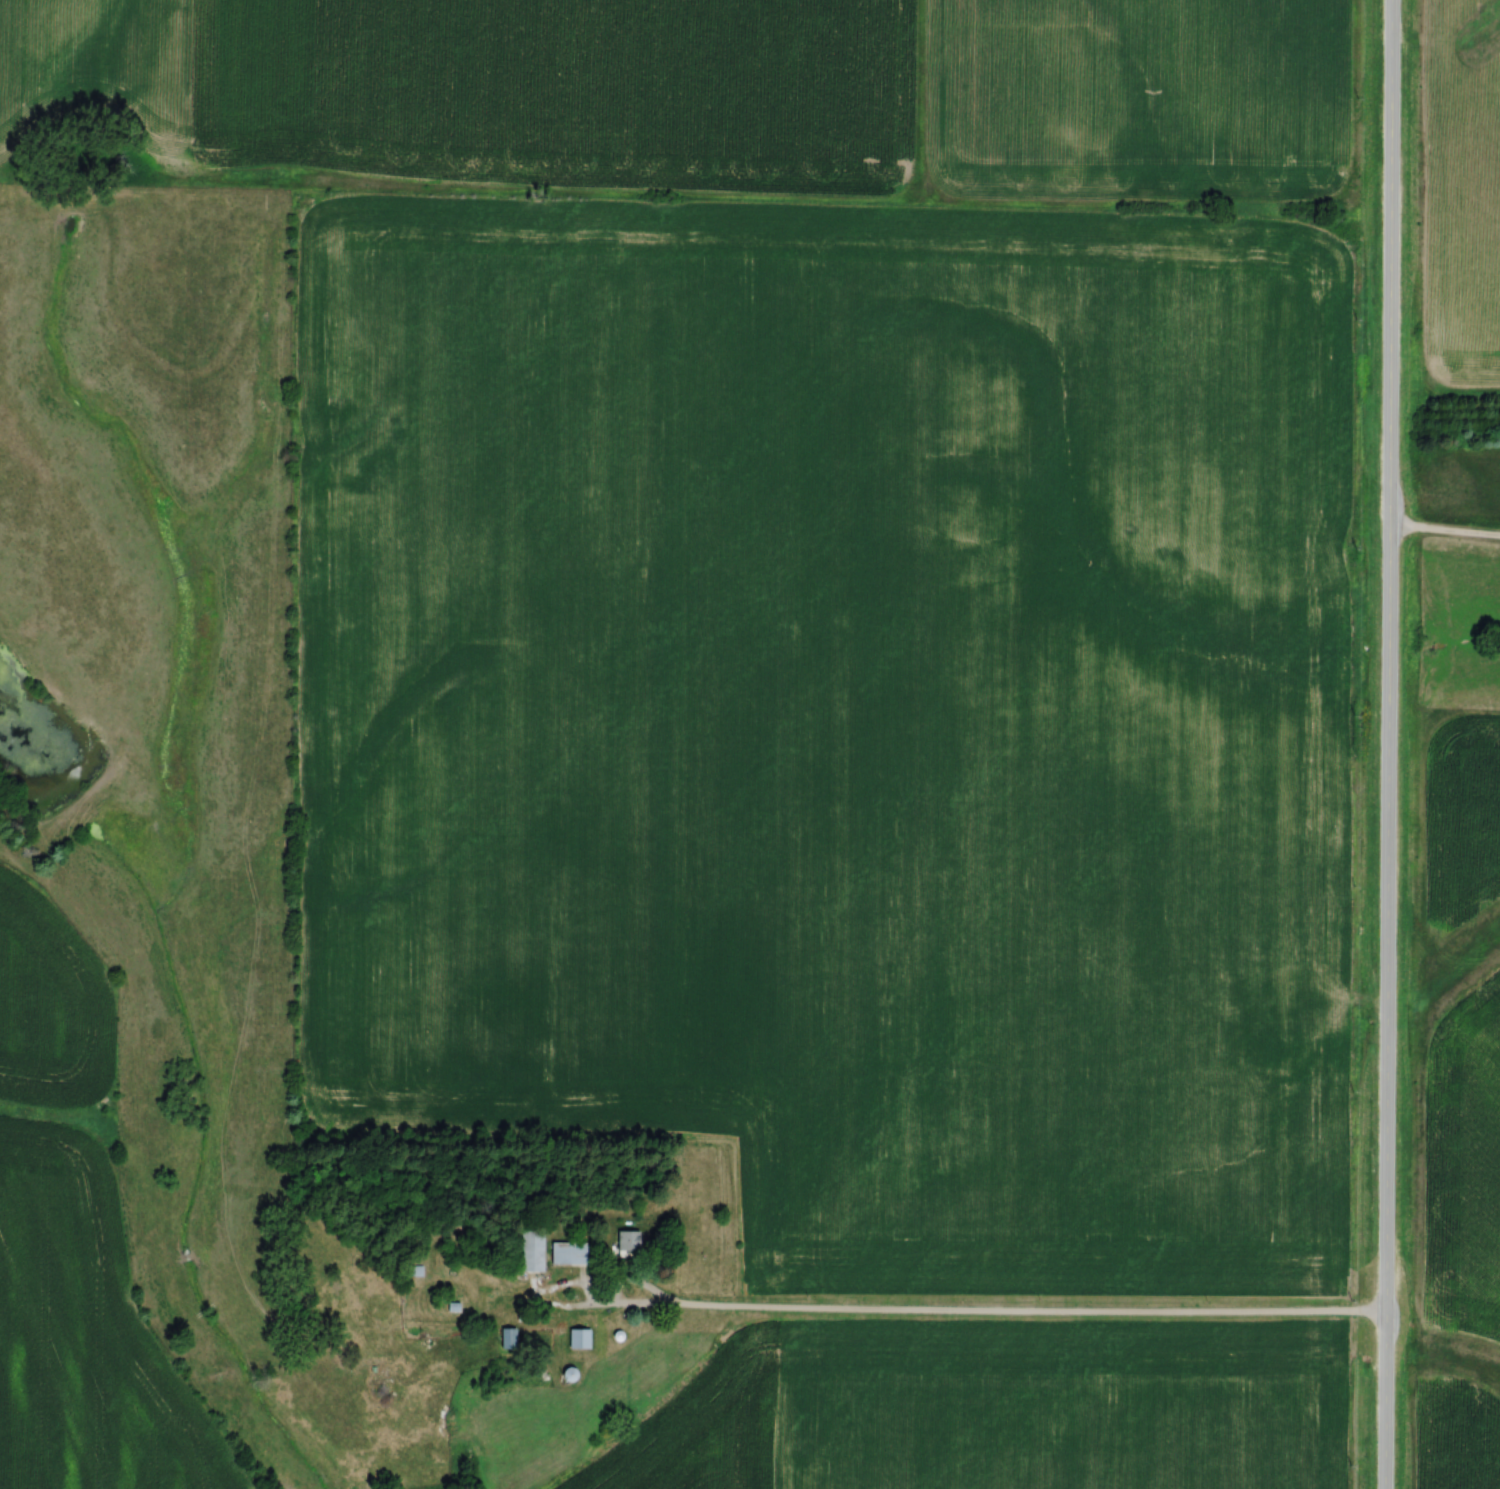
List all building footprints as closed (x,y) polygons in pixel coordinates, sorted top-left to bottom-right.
[(638,1230),(614,1230),(614,1252),(638,1252),(638,1230)] [(527,1231),(527,1269),(544,1269),(544,1231),(527,1231)] [(584,1242),(549,1242),(549,1264),(584,1264),(584,1242)] [(422,1266),(404,1266),(404,1276),(422,1276),(422,1266)] [(572,1349),(588,1349),(588,1328),(572,1328),(572,1349)]
